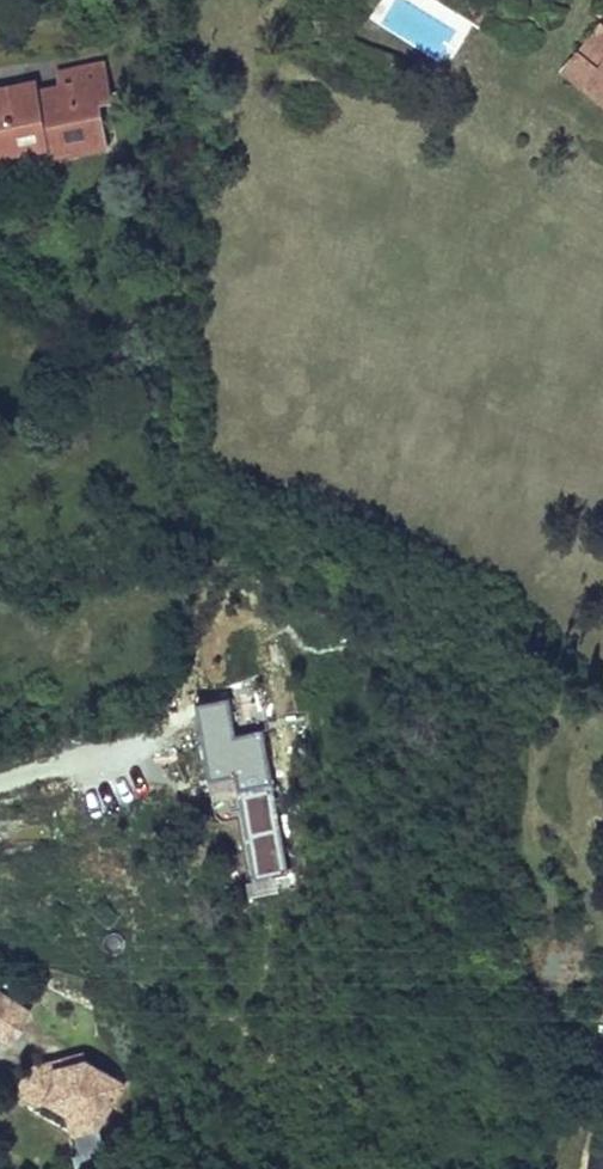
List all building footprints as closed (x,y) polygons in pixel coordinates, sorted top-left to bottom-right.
[(580,50),(597,63),(583,80),(602,96),(602,20),(580,50)] [(597,63),(580,50),(567,68),(583,80),(597,63)] [(21,128),(19,121),(45,115),(50,131),(54,146),(113,130),(102,89),(111,87),(104,61),(36,79),(33,68),(0,77),(0,134),(21,128)] [(45,115),(19,121),(21,128),(0,134),(0,144),(50,131),(45,115)] [(283,876),(267,729),(234,733),(230,697),(200,701),(212,810),(244,806),(252,879),(283,876)] [(10,1001),(0,995),(0,1016),(10,1001)] [(0,1016),(0,1038),(2,1039),(22,1009),(10,1001),(0,1016)] [(68,1075),(85,1084),(94,1069),(70,1054),(37,1062),(46,1067),(66,1063),(68,1075)] [(62,1110),(67,1131),(91,1125),(117,1083),(94,1069),(85,1084),(68,1075),(66,1063),(46,1067),(37,1062),(25,1065),(15,1081),(19,1094),(29,1100),(40,1097),(62,1110)]
